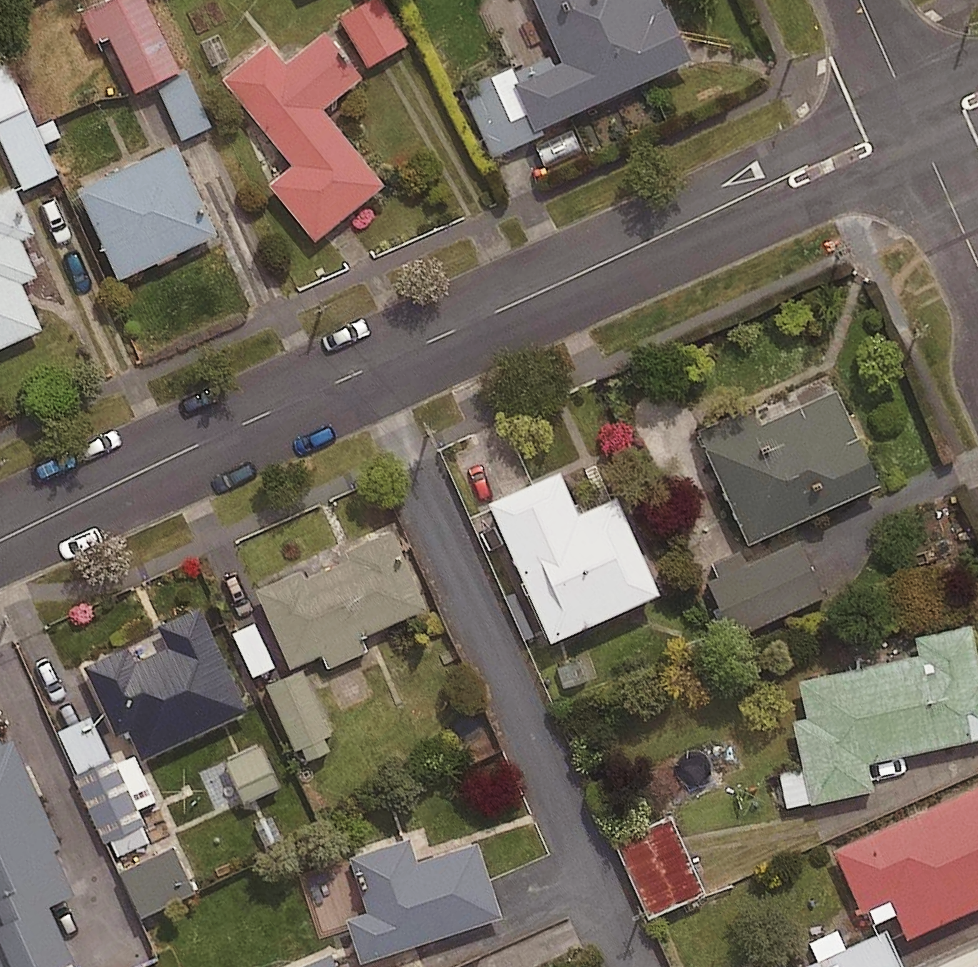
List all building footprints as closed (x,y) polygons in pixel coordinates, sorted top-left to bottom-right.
[(145,0),(118,0),(95,11),(135,96),(180,75),(145,0)] [(380,0),(374,0),(340,19),(369,69),(407,48),(380,0)] [(561,69),(513,90),(533,136),(689,68),(659,0),(531,0),(561,69)] [(268,47),(222,84),(292,170),(268,190),(314,247),(385,190),(323,114),(363,82),(325,37),(285,69),(268,47)] [(0,47),(0,141),(22,192),(56,178),(42,146),(60,139),(53,121),(35,129),(0,47)] [(175,150),(76,194),(117,285),(216,241),(175,150)] [(13,193),(0,199),(0,352),(41,334),(21,289),(37,282),(21,246),(34,240),(13,193)] [(878,475),(836,380),(705,439),(747,533),(878,475)] [(576,500),(558,459),(490,488),(550,627),(658,580),(616,483),(576,500)] [(298,564),(256,582),(290,662),(429,603),(393,519),(343,540),(348,551),(301,571),(298,564)] [(823,592),(798,535),(707,575),(731,632),(823,592)] [(200,596),(155,617),(165,639),(133,653),(127,639),(82,659),(114,729),(126,724),(139,753),(249,703),(200,596)] [(800,672),(807,709),(792,712),(810,797),(873,784),(866,753),(977,730),(977,651),(971,617),(914,629),(918,647),(800,672)] [(334,740),(299,662),(266,677),(301,755),(334,740)] [(77,949),(53,895),(74,886),(54,840),(59,838),(12,730),(1,734),(0,731),(0,966),(37,966),(77,949)] [(278,783),(259,740),(226,754),(244,797),(278,783)] [(113,754),(76,771),(106,835),(143,817),(113,754)] [(832,842),(860,905),(889,892),(906,930),(977,898),(977,778),(832,842)] [(702,886),(669,811),(616,834),(649,909),(702,886)] [(409,830),(349,848),(366,904),(346,910),(360,953),(502,908),(478,833),(416,852),(409,830)] [(193,885),(172,839),(117,864),(138,911),(193,885)] [(815,957),(793,966),(904,966),(907,966),(888,924),(846,943),(838,925),(807,940),(815,957)] [(329,949),(286,966),(337,966),(329,949)]
